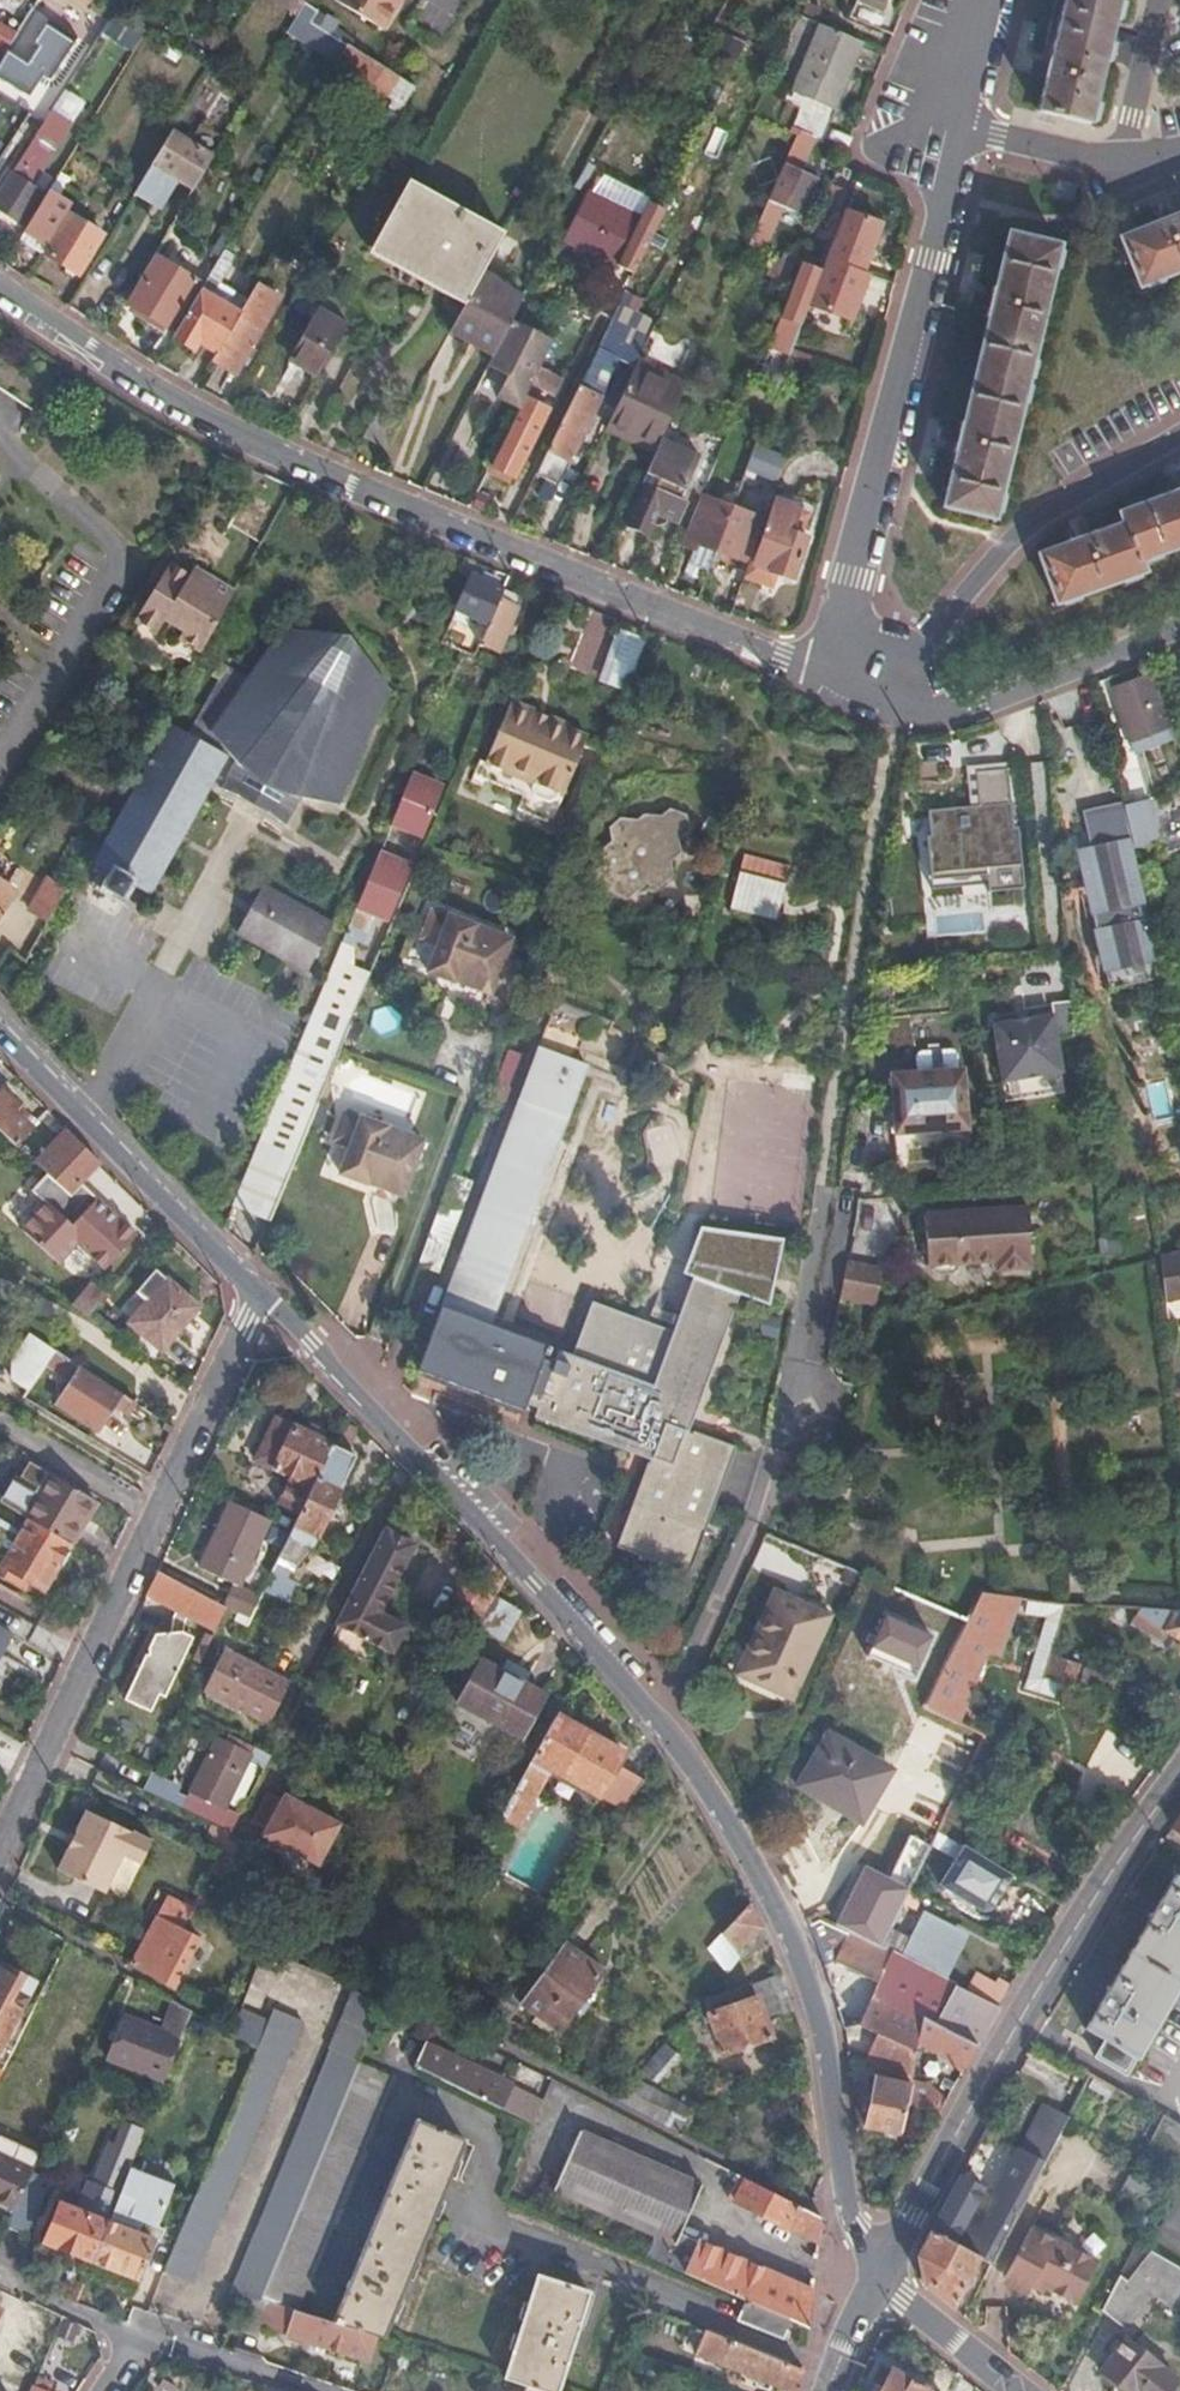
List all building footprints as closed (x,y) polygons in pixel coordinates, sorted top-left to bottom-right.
[(301,0),(276,0),(287,8),(290,4),(299,11),(304,2),(301,0)] [(333,1),(384,29),(400,1),(399,0),(334,0),(333,1)] [(879,8),(883,0),(860,0),(879,8)] [(1037,112),(1086,125),(1117,0),(1064,0),(1037,112)] [(319,11),(304,2),(299,11),(286,32),(334,62),(345,45),(311,24),(319,11)] [(17,35),(0,25),(0,52),(5,55),(17,35)] [(41,26),(28,48),(34,52),(21,73),(0,60),(0,87),(24,101),(36,82),(45,87),(71,44),(41,26)] [(832,108),(861,42),(821,26),(792,91),(805,96),(832,108)] [(383,68),(345,45),(334,62),(372,86),(383,68)] [(385,69),(383,68),(372,86),(404,105),(415,87),(385,69)] [(831,121),(836,109),(832,108),(805,96),(788,132),(797,136),(808,111),(831,121)] [(34,142),(53,114),(56,109),(37,97),(16,131),(34,142)] [(822,143),(831,121),(808,111),(797,136),(784,165),(799,172),(815,139),(822,143)] [(0,196),(0,211),(23,225),(42,195),(32,187),(70,124),(53,114),(34,142),(9,180),(0,196)] [(213,157),(173,132),(135,195),(149,204),(153,206),(171,177),(177,181),(193,190),(213,157)] [(801,213),(815,181),(799,172),(784,165),(748,244),(765,251),(785,206),(801,213)] [(153,206),(160,210),(177,181),(171,177),(153,206)] [(406,180),(370,244),(467,298),(479,277),(503,234),(406,180)] [(856,189),(846,214),(863,220),(873,195),(856,189)] [(50,191),(25,231),(49,245),(73,205),(50,191)] [(617,263),(639,218),(588,193),(566,239),(617,263)] [(1120,240),(1139,287),(1179,271),(1179,216),(1120,240)] [(70,217),(48,254),(79,273),(101,237),(70,217)] [(25,231),(20,241),(43,255),(49,245),(25,231)] [(245,244),(232,236),(203,285),(215,292),(245,244)] [(1008,237),(943,507),(993,519),(1058,249),(1008,237)] [(154,259),(128,303),(169,328),(196,284),(154,259)] [(783,372),(821,271),(803,264),(782,317),(791,320),(787,332),(777,328),(772,343),(779,348),(772,365),(756,359),(751,372),(778,383),(783,372)] [(447,335),(491,358),(521,299),(479,277),(467,298),(447,335)] [(218,349),(212,360),(235,374),(245,358),(250,349),(279,300),(256,285),(238,315),(218,349)] [(201,339),(218,349),(238,315),(199,292),(172,336),(194,350),(201,339)] [(291,360),(320,375),(348,324),(321,309),(291,360)] [(498,397),(520,407),(523,402),(541,366),(552,343),(509,322),(491,358),(488,364),(509,375),(498,397)] [(597,348),(633,366),(642,348),(611,332),(614,326),(609,323),(597,348)] [(250,349),(245,358),(250,360),(255,352),(250,349)] [(513,423),(491,467),(514,479),(548,410),(539,405),(549,386),(558,391),(564,378),(541,366),(523,402),(513,423)] [(578,387),(536,474),(560,485),(602,398),(578,387)] [(618,397),(591,456),(642,480),(649,464),(662,435),(668,421),(618,397)] [(364,438),(385,449),(398,424),(378,414),(364,438)] [(662,435),(649,464),(663,470),(676,441),(662,435)] [(778,476),(781,466),(785,454),(756,443),(747,465),(778,476)] [(712,468),(710,471),(718,474),(721,466),(714,464),(712,468)] [(645,485),(627,525),(647,535),(653,520),(659,524),(662,518),(676,525),(685,502),(645,485)] [(792,575),(806,536),(799,533),(809,507),(811,501),(781,491),(756,561),(792,575)] [(1042,554),(1058,602),(1142,572),(1138,560),(1179,545),(1179,491),(1122,511),(1125,524),(1042,554)] [(684,535),(682,541),(684,541),(695,545),(697,540),(716,547),(732,504),(701,493),(684,535)] [(732,504),(716,547),(749,559),(764,517),(732,504)] [(799,533),(806,536),(814,509),(809,507),(799,533)] [(199,652),(232,593),(211,580),(207,588),(168,564),(135,622),(155,634),(162,622),(181,633),(177,639),(199,652)] [(489,623),(503,590),(470,576),(456,608),(489,623)] [(520,597),(503,589),(503,590),(489,623),(480,643),(498,650),(520,597)] [(620,689),(645,638),(591,612),(566,663),(620,689)] [(317,634),(311,642),(312,651),(278,635),(244,684),(223,672),(183,742),(168,733),(93,864),(112,875),(105,888),(118,895),(125,882),(146,894),(213,776),(222,781),(218,788),(237,797),(240,791),(265,812),(262,818),(278,832),(299,810),(338,807),(388,691),(359,668),(366,663),(367,659),(367,655),(367,651),(366,649),(364,644),(360,637),(355,632),(352,630),(349,628),(346,627),(343,626),(332,626),(327,628),(323,630),(318,633),(317,634)] [(461,652),(474,657),(479,646),(455,637),(450,648),(461,652)] [(1,661),(10,646),(0,639),(0,661),(1,661)] [(1149,676),(1110,690),(1129,739),(1167,724),(1149,676)] [(509,702),(478,777),(522,794),(516,809),(550,822),(585,737),(564,729),(565,725),(546,717),(545,721),(532,715),(533,711),(509,702)] [(1167,724),(1129,739),(1134,753),(1172,738),(1167,724)] [(965,767),(969,807),(978,807),(975,772),(1007,768),(1006,763),(965,767)] [(1007,768),(975,772),(978,807),(928,812),(931,837),(926,838),(930,875),(1022,864),(1017,827),(1013,828),(1007,768)] [(437,791),(409,779),(403,794),(391,822),(419,833),(437,791)] [(1102,967),(1153,955),(1135,870),(1119,802),(1119,799),(1079,808),(1083,826),(1071,828),(1077,852),(1086,850),(1090,866),(1080,868),(1085,891),(1095,889),(1098,906),(1089,908),(1102,967)] [(620,825),(609,834),(613,847),(600,859),(604,871),(591,882),(595,895),(606,898),(614,890),(627,894),(638,884),(656,889),(666,881),(662,868),(672,859),(670,847),(683,835),(679,821),(665,817),(655,827),(641,822),(633,829),(620,825)] [(786,869),(740,858),(727,912),(773,923),(786,869)] [(336,956),(352,963),(373,913),(384,917),(403,873),(375,862),(368,877),(336,956)] [(1022,864),(930,875),(932,891),(988,885),(989,893),(1024,888),(1022,864)] [(28,909),(47,920),(50,915),(65,888),(47,878),(28,909)] [(14,893),(0,885),(0,916),(14,893)] [(262,888),(242,926),(239,932),(310,969),(314,960),(333,924),(262,888)] [(435,977),(436,975),(437,970),(447,974),(445,978),(472,987),(492,932),(432,908),(431,910),(413,903),(402,933),(418,939),(409,966),(435,977)] [(1153,955),(1102,967),(1106,987),(1158,975),(1155,963),(1153,955)] [(352,1017),(371,970),(352,963),(336,956),(331,968),(319,994),(316,1002),(352,1017)] [(437,970),(436,975),(445,978),(447,974),(437,970)] [(554,998),(535,1049),(572,1063),(581,1039),(583,1036),(589,1032),(592,1031),(596,1030),(604,1031),(610,1034),(616,1020),(554,998)] [(331,1068),(339,1047),(352,1017),(316,1002),(234,1203),(269,1219),(331,1068)] [(995,1018),(1002,1076),(1062,1069),(1055,1011),(995,1018)] [(918,1064),(958,1063),(958,1047),(954,1043),(922,1044),(918,1048),(918,1064)] [(560,1414),(597,1306),(588,1302),(568,1357),(555,1352),(551,1361),(544,1357),(548,1349),(487,1325),(583,1067),(572,1063),(535,1049),(423,1350),(449,1361),(441,1382),(521,1413),(525,1405),(534,1410),(531,1419),(555,1428),(560,1414)] [(892,1065),(894,1124),(966,1122),(964,1063),(958,1063),(918,1064),(892,1065)] [(1065,1090),(1062,1069),(1002,1076),(1005,1097),(1065,1090)] [(1148,1095),(1153,1093),(1174,1088),(1171,1076),(1170,1074),(1150,1079),(1145,1081),(1148,1095)] [(14,1143),(28,1127),(11,1110),(17,1105),(1,1089),(0,1090),(0,1130),(14,1143)] [(369,1184),(370,1182),(372,1178),(380,1180),(379,1185),(405,1195),(425,1139),(365,1117),(364,1120),(345,1113),(336,1141),(353,1147),(343,1174),(369,1184)] [(69,1192),(100,1163),(70,1132),(38,1165),(49,1174),(69,1192)] [(72,1195),(69,1192),(49,1174),(35,1189),(48,1202),(23,1228),(61,1263),(79,1244),(106,1268),(138,1234),(111,1208),(107,1212),(96,1202),(100,1198),(83,1183),(72,1195)] [(962,1212),(923,1216),(928,1270),(933,1270),(933,1274),(939,1278),(953,1277),(958,1271),(958,1268),(997,1264),(998,1272),(1031,1269),(1028,1236),(1029,1235),(1026,1206),(976,1211),(976,1216),(963,1218),(962,1212)] [(690,1275),(735,1291),(765,1299),(775,1239),(697,1227),(676,1271),(690,1275)] [(1157,1258),(1165,1300),(1179,1298),(1179,1254),(1157,1258)] [(146,1298),(114,1335),(148,1360),(196,1305),(164,1276),(153,1267),(135,1289),(146,1298)] [(847,1268),(840,1303),(876,1308),(883,1273),(847,1268)] [(648,1451),(644,1461),(612,1548),(684,1575),(730,1449),(684,1431),(735,1291),(690,1275),(678,1308),(669,1333),(637,1419),(628,1443),(648,1451)] [(72,1305),(89,1317),(105,1298),(89,1284),(72,1305)] [(669,1333),(597,1306),(560,1414),(555,1428),(613,1449),(617,1439),(628,1443),(637,1419),(669,1333)] [(7,1369),(31,1386),(54,1349),(31,1334),(7,1369)] [(415,1372),(441,1382),(449,1361),(423,1350),(415,1372)] [(96,1376),(117,1390),(128,1373),(107,1360),(96,1376)] [(95,1429),(119,1392),(117,1390),(96,1376),(80,1367),(55,1404),(95,1429)] [(300,1510),(331,1446),(321,1441),(324,1434),(312,1428),(309,1436),(274,1419),(254,1461),(290,1478),(276,1507),(297,1516),(300,1510)] [(613,1449),(625,1453),(628,1443),(617,1439),(613,1449)] [(628,1443),(625,1453),(644,1461),(648,1451),(628,1443)] [(354,1458),(331,1446),(300,1510),(297,1516),(290,1532),(286,1538),(309,1550),(354,1458)] [(69,1543),(93,1500),(50,1474),(26,1460),(17,1475),(13,1473),(0,1494),(0,1502),(25,1518),(28,1519),(69,1543)] [(270,1521),(232,1501),(199,1567),(236,1587),(270,1521)] [(69,1543),(28,1519),(18,1534),(7,1528),(0,1539),(0,1545),(9,1551),(0,1566),(0,1575),(18,1585),(23,1577),(43,1588),(69,1543)] [(413,1542),(385,1528),(346,1603),(335,1624),(391,1652),(404,1625),(377,1611),(413,1542)] [(148,1596),(176,1612),(172,1619),(170,1634),(154,1636),(122,1701),(149,1714),(157,1696),(163,1699),(192,1639),(182,1635),(181,1622),(184,1616),(212,1631),(224,1607),(159,1573),(148,1596)] [(234,1592),(225,1608),(238,1615),(247,1619),(255,1603),(234,1592)] [(755,1656),(746,1675),(783,1692),(811,1635),(815,1636),(824,1617),(774,1594),(746,1651),(755,1656)] [(964,1624),(962,1623),(950,1649),(982,1659),(987,1647),(984,1647),(998,1617),(993,1613),(1003,1596),(980,1594),(964,1624)] [(998,1651),(1020,1598),(1003,1596),(993,1613),(998,1617),(984,1647),(987,1647),(998,1651)] [(956,1632),(962,1616),(921,1603),(916,1619),(956,1632)] [(1143,1608),(1134,1621),(1158,1637),(1168,1626),(1179,1635),(1179,1611),(1143,1608)] [(882,1617),(865,1657),(911,1677),(927,1637),(882,1617)] [(13,1633),(0,1625),(0,1654),(13,1633)] [(982,1659),(950,1649),(922,1706),(951,1720),(982,1659)] [(221,1651),(202,1688),(267,1720),(284,1682),(221,1651)] [(736,1671),(746,1675),(755,1656),(746,1651),(736,1671)] [(1081,1662),(1050,1654),(1042,1676),(1074,1686),(1081,1662)] [(478,1660),(455,1702),(519,1738),(542,1695),(478,1660)] [(622,1752),(555,1715),(500,1814),(499,1817),(516,1827),(549,1768),(622,1807),(639,1777),(615,1764),(622,1752)] [(214,1736),(188,1789),(222,1806),(252,1745),(226,1732),(223,1741),(214,1736)] [(794,1789),(859,1827),(885,1782),(865,1769),(870,1761),(827,1735),(794,1789)] [(149,1772),(142,1788),(171,1802),(179,1787),(149,1772)] [(286,1790),(264,1834),(321,1864),(343,1820),(286,1790)] [(217,1830),(226,1834),(234,1820),(236,1815),(227,1811),(217,1830)] [(139,1866),(150,1844),(85,1813),(57,1873),(102,1895),(121,1856),(139,1866)] [(1170,1826),(1179,1832),(1179,1813),(1170,1826)] [(952,1840),(937,1831),(930,1845),(943,1854),(952,1840)] [(988,1905),(1008,1876),(962,1847),(938,1883),(979,1910),(985,1909),(988,1905)] [(197,1866),(207,1870),(214,1857),(205,1852),(197,1866)] [(1123,2074),(1179,1979),(1179,1881),(1174,1877),(1083,2026),(1103,2038),(1093,2056),(1123,2074)] [(910,1887),(900,1909),(911,1915),(921,1893),(910,1887)] [(134,1966),(153,1978),(172,1989),(200,1937),(180,1926),(188,1912),(165,1899),(128,1963),(134,1966)] [(753,1915),(746,1903),(718,1932),(732,1949),(760,1928),(753,1915)] [(879,1943),(891,1917),(872,1908),(860,1934),(879,1943)] [(900,1909),(879,1950),(938,1979),(960,1932),(924,1914),(912,1938),(902,1934),(911,1915),(900,1909)] [(820,1921),(808,1925),(812,1934),(820,1955),(876,1982),(869,1999),(836,2004),(841,2022),(842,2026),(857,2022),(879,2034),(915,2051),(917,2042),(922,2017),(977,2043),(978,2040),(997,2008),(965,1992),(938,1979),(879,1950),(820,1921)] [(534,1983),(522,1999),(545,2016),(557,2024),(562,2028),(604,1969),(565,1941),(534,1983)] [(30,2015),(9,2003),(23,1976),(0,1964),(0,2075),(18,2039),(30,2015)] [(965,1992),(997,2008),(1010,1986),(997,1980),(994,1985),(973,1975),(965,1992)] [(790,2003),(784,1985),(744,1999),(740,1987),(702,2000),(698,2004),(702,2013),(708,2012),(722,2051),(768,2035),(764,2020),(793,2009),(790,2003)] [(359,2059),(383,2004),(350,1991),(329,2040),(327,2046),(359,2059)] [(162,2081),(165,2073),(189,2012),(171,2002),(159,2029),(161,2030),(159,2033),(146,2028),(121,2018),(112,2039),(104,2058),(162,2081)] [(121,2018),(146,2028),(149,2022),(114,2007),(100,2033),(112,2039),(121,2018)] [(194,2195),(166,2263),(193,2274),(300,2023),(268,2010),(263,2020),(240,2010),(230,2035),(256,2050),(217,2139),(194,2195)] [(557,2024),(545,2016),(538,2025),(550,2033),(557,2024)] [(941,2062),(960,2071),(962,2069),(977,2043),(922,2017),(917,2042),(944,2056),(941,2062)] [(915,2051),(879,2034),(868,2058),(908,2077),(915,2051)] [(665,2041),(640,2068),(653,2081),(677,2053),(665,2041)] [(509,2088),(423,2045),(412,2068),(497,2110),(509,2088)] [(228,2291),(237,2294),(249,2298),(259,2301),(309,2182),(358,2063),(330,2052),(303,2115),(228,2291)] [(391,2077),(358,2063),(309,2182),(259,2301),(292,2312),(391,2077)] [(618,2100),(679,2131),(690,2109),(630,2078),(618,2100)] [(895,2133),(903,2102),(907,2085),(881,2079),(870,2126),(895,2133)] [(903,2102),(935,2116),(944,2101),(907,2085),(903,2102)] [(497,2110),(527,2125),(538,2102),(509,2088),(497,2110)] [(959,2175),(930,2230),(991,2264),(1056,2136),(1057,2136),(1065,2119),(1041,2106),(1018,2151),(1016,2149),(993,2194),(997,2196),(979,2231),(964,2224),(981,2188),(959,2175)] [(1161,2115),(1146,2147),(1179,2166),(1179,2125),(1161,2115)] [(46,2240),(91,2259),(106,2220),(112,2205),(128,2166),(142,2130),(122,2122),(113,2145),(107,2142),(91,2183),(89,2183),(83,2198),(84,2199),(81,2201),(78,2209),(62,2202),(46,2240)] [(373,2338),(379,2340),(460,2145),(412,2123),(327,2323),(373,2338)] [(686,2273),(700,2243),(683,2235),(705,2188),(644,2161),(576,2131),(549,2190),(661,2239),(652,2259),(686,2273)] [(13,2210),(31,2172),(31,2171),(0,2155),(0,2203),(13,2210)] [(124,2210),(140,2170),(128,2166),(112,2205),(124,2210)] [(13,2210),(5,2227),(23,2237),(49,2181),(31,2172),(13,2210)] [(789,2221),(816,2234),(818,2220),(794,2207),(741,2180),(732,2200),(785,2228),(789,2221)] [(1161,2228),(1179,2239),(1179,2196),(1161,2228)] [(106,2220),(91,2259),(135,2277),(150,2239),(106,2220)] [(1031,2227),(1005,2278),(1030,2291),(1034,2283),(1076,2305),(1098,2263),(1031,2227)] [(952,2243),(930,2230),(917,2254),(924,2286),(952,2309),(979,2257),(970,2253),(952,2243)] [(1135,2242),(1106,2300),(1101,2309),(1121,2327),(1153,2291),(1167,2304),(1179,2289),(1179,2269),(1135,2242)] [(805,2325),(810,2289),(710,2247),(700,2243),(686,2273),(743,2298),(788,2317),(805,2325)] [(501,2378),(506,2380),(540,2390),(554,2390),(585,2291),(533,2275),(501,2378)] [(259,2301),(249,2298),(239,2332),(254,2336),(257,2327),(365,2362),(373,2338),(327,2323),(292,2312),(259,2301)] [(780,2336),(788,2317),(743,2298),(735,2318),(780,2336)] [(1162,2369),(1126,2340),(1101,2370),(1118,2384),(1112,2390),(1145,2390),(1162,2369)] [(788,2390),(795,2390),(800,2370),(728,2341),(718,2363),(788,2390)] [(1145,2390),(1168,2390),(1177,2381),(1162,2369),(1145,2390)] [(52,2378),(39,2372),(32,2389),(31,2390),(47,2390),(52,2378)] [(885,2390),(928,2390),(894,2373),(885,2390)] [(506,2380),(503,2390),(540,2390),(506,2380)]
